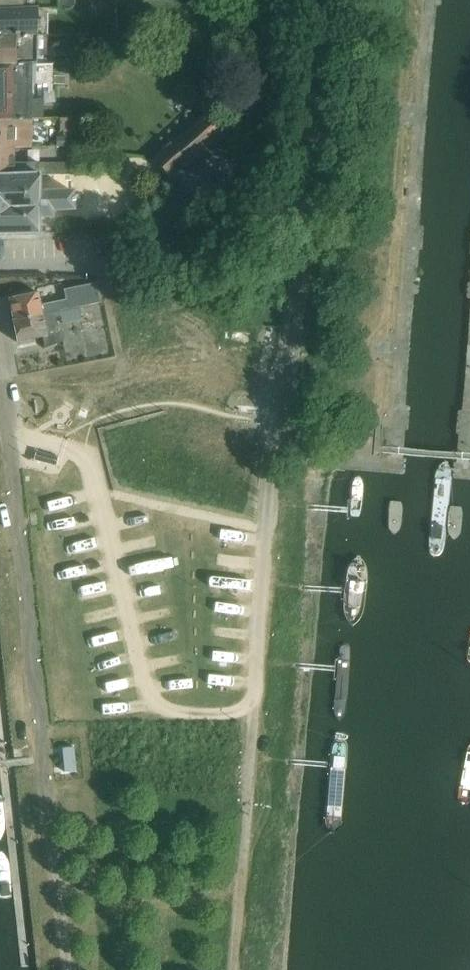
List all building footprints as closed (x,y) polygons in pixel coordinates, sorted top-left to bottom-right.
[(23,10),(23,0),(0,0),(0,10),(23,10)] [(35,38),(35,10),(23,10),(0,10),(0,37),(35,38)] [(30,66),(36,66),(36,56),(44,56),(45,38),(36,38),(35,38),(0,37),(0,66),(30,66)] [(28,122),(28,119),(42,119),(42,100),(30,100),(30,66),(0,66),(0,123),(28,122)] [(153,162),(168,178),(228,124),(213,108),(153,162)] [(71,119),(59,119),(59,131),(62,131),(71,131),(71,119)] [(13,149),(29,149),(29,131),(28,122),(0,123),(0,149),(13,149)] [(37,177),(71,176),(71,164),(12,165),(13,149),(0,149),(0,177),(37,177)] [(0,177),(0,236),(36,235),(36,219),(52,219),(52,212),(73,211),(72,192),(45,193),(45,196),(37,196),(37,177),(0,177)] [(13,322),(59,312),(99,303),(95,284),(63,291),(65,301),(40,306),(37,293),(8,299),(12,321),(13,322)] [(59,313),(61,324),(81,320),(78,309),(59,313)] [(12,321),(16,343),(42,338),(44,350),(63,342),(61,330),(58,331),(55,318),(60,317),(59,312),(13,322),(12,321)] [(35,452),(32,461),(56,467),(58,458),(35,452)] [(120,490),(146,492),(147,480),(121,478),(120,490)] [(401,503),(390,503),(388,514),(387,522),(388,529),(393,536),(399,531),(401,523),(402,515),(401,503)] [(462,508),(451,508),(448,515),(447,529),(449,535),(453,540),(460,536),(461,530),(462,516),(462,508)] [(50,532),(51,542),(73,541),(73,531),(50,532)] [(124,563),(152,563),(151,550),(124,550),(124,563)] [(84,598),(65,601),(67,612),(86,609),(84,598)] [(210,678),(235,680),(236,668),(210,667),(210,678)] [(73,747),(61,749),(64,773),(76,772),(73,747)]
